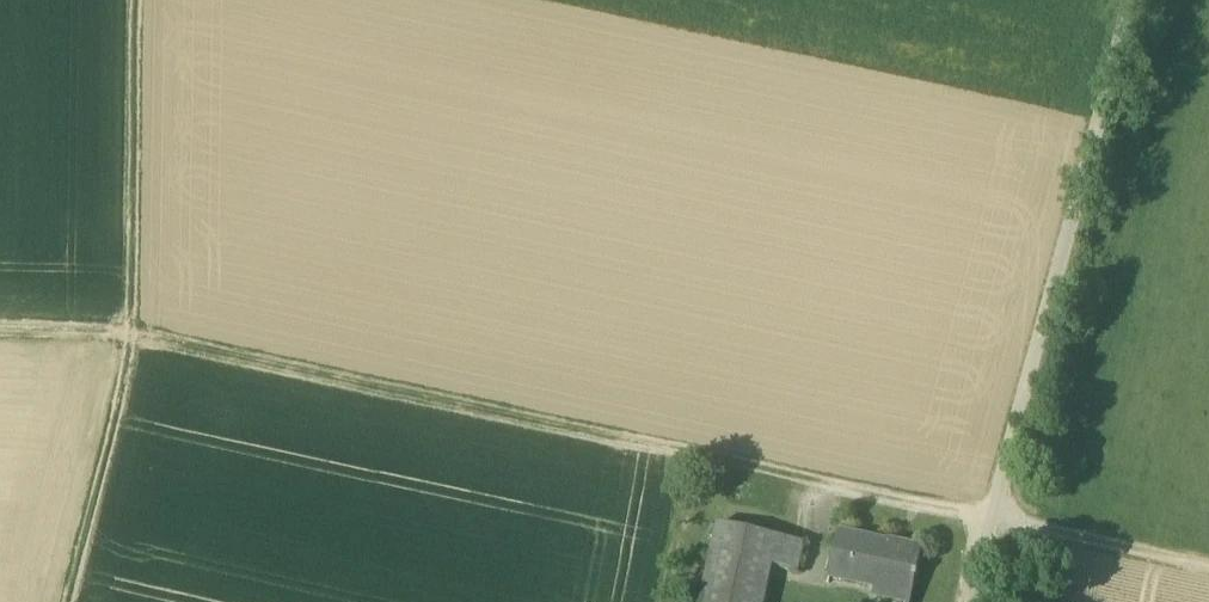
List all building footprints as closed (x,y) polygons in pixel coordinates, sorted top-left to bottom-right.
[(719,525),(703,601),(767,601),(774,567),(780,538),(719,525)] [(839,536),(831,578),(877,588),(875,595),(910,601),(913,601),(917,582),(920,582),(921,576),(918,575),(924,550),(904,546),(903,549),(839,536)] [(806,543),(780,538),(774,567),(799,573),(806,543)]
